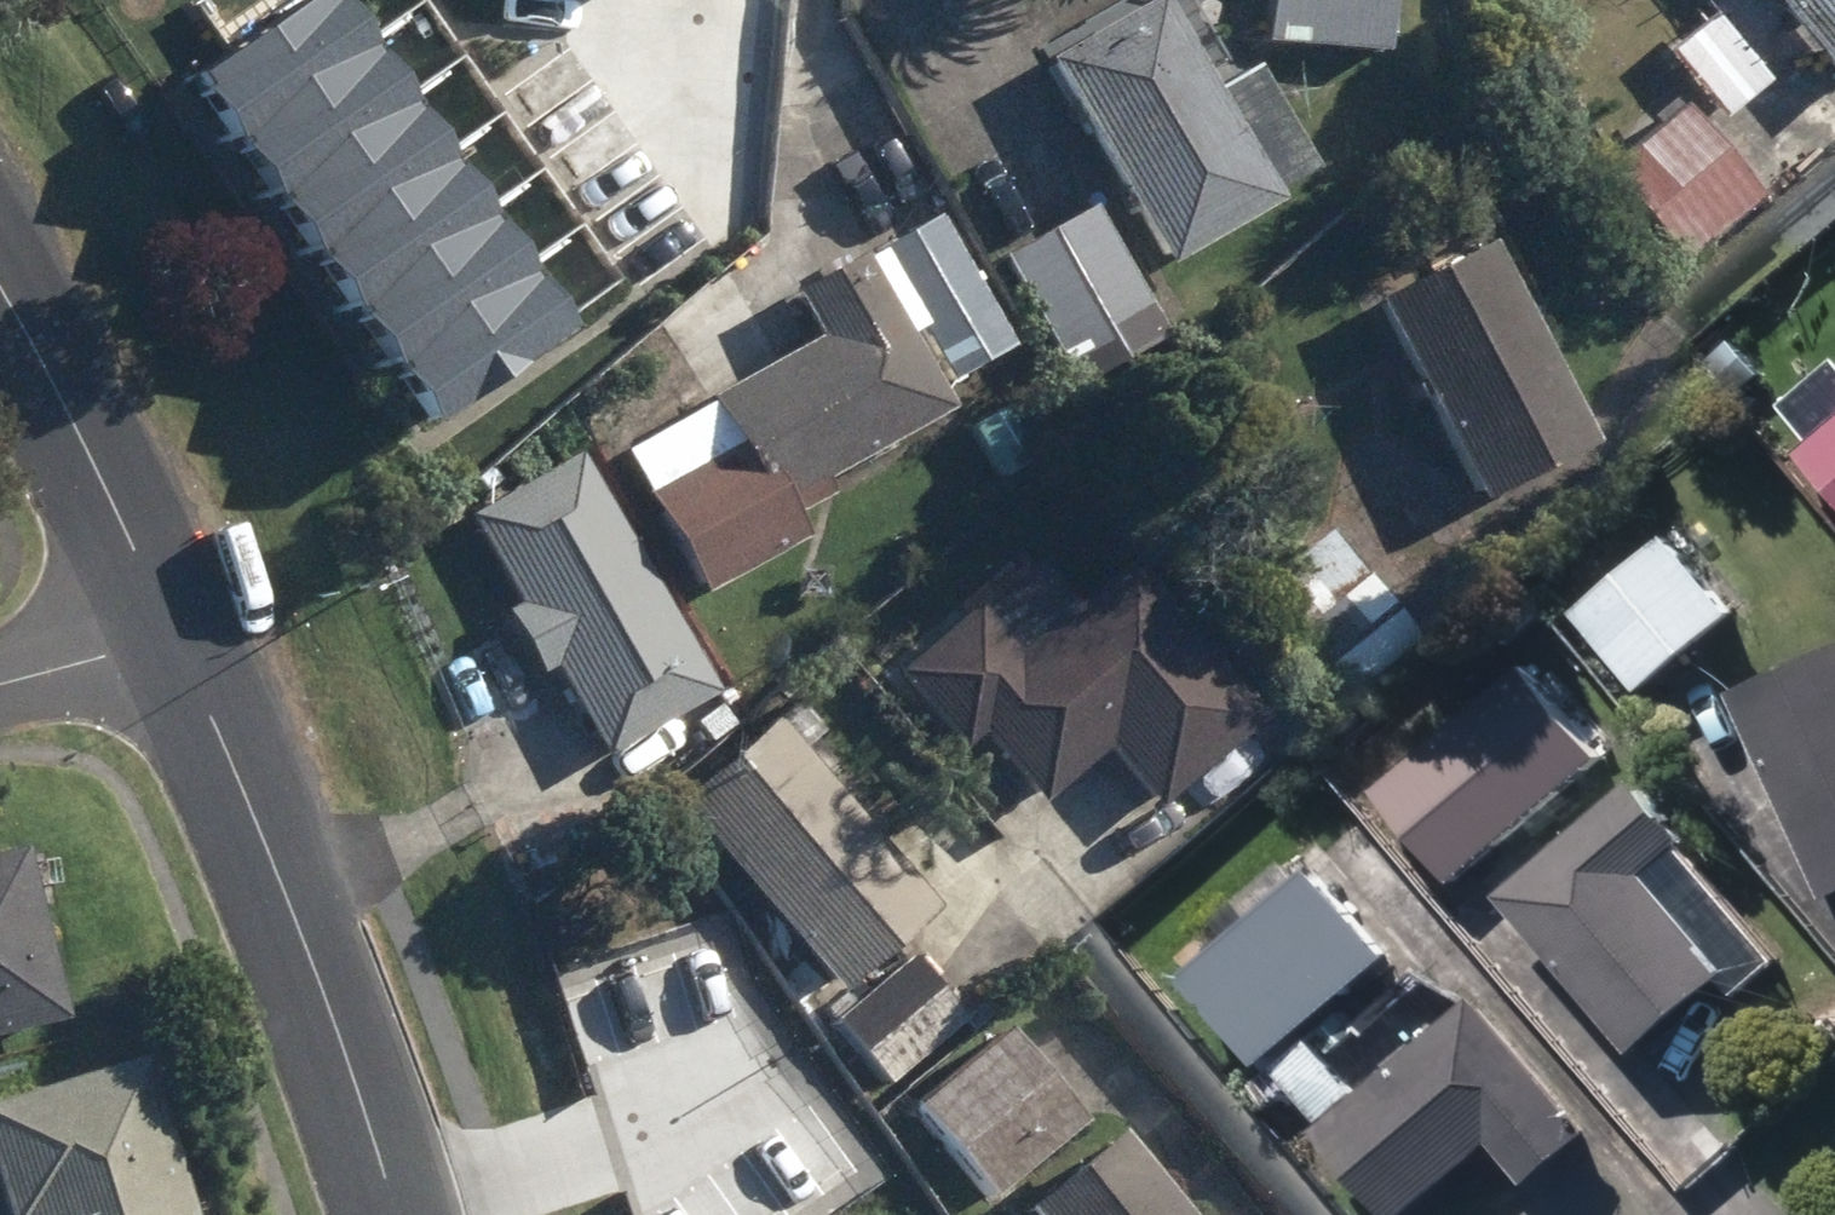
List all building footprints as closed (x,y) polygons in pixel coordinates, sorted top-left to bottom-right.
[(380,32),(358,0),(309,0),(195,79),(233,134),(380,32)] [(1147,266),(1301,181),(1265,117),(1223,140),(1144,0),(1141,0),(1031,60),(1147,266)] [(1390,50),(1393,0),(1276,0),(1272,43),(1390,50)] [(1834,93),(1834,0),(1756,0),(1834,93)] [(1656,54),(1712,121),(1758,85),(1701,17),(1656,54)] [(271,189),(419,87),(380,32),(233,134),(271,189)] [(459,145),(419,87),(271,189),(312,247),(459,145)] [(1594,175),(1670,266),(1746,201),(1669,110),(1594,175)] [(350,302),(497,200),(459,145),(312,247),(350,302)] [(390,358),(536,254),(497,200),(350,302),(390,358)] [(991,258),(1062,388),(1152,338),(1081,209),(991,258)] [(863,254),(934,381),(995,348),(924,219),(863,254)] [(1358,304),(1460,500),(1573,443),(1471,245),(1358,304)] [(580,315),(536,254),(390,358),(434,418),(580,315)] [(624,497),(678,596),(783,541),(770,519),(811,497),(801,479),(930,409),(845,254),(774,292),(801,341),(693,398),(718,445),(624,497)] [(1714,369),(1734,392),(1757,373),(1739,349),(1714,369)] [(1834,504),(1834,423),(1795,458),(1834,504)] [(713,695),(576,462),(471,523),(520,607),(505,615),(540,674),(553,666),(607,757),(713,695)] [(1281,635),(1326,690),(1397,632),(1318,534),(1237,599),(1272,642),(1281,635)] [(1569,619),(1634,693),(1726,614),(1661,540),(1569,619)] [(1032,800),(1094,750),(1153,821),(1273,723),(1170,598),(1112,646),(1074,600),(1008,654),(968,608),(890,676),(954,749),(974,731),(1032,800)] [(1823,900),(1834,895),(1834,647),(1729,697),(1823,900)] [(711,707),(689,720),(703,743),(725,730),(711,707)] [(844,991),(938,907),(770,722),(678,806),(844,991)] [(1360,789),(1428,865),(1497,804),(1430,729),(1360,789)] [(1213,779),(1235,804),(1265,776),(1244,752),(1213,779)] [(1494,898),(1629,1055),(1724,972),(1641,876),(1679,842),(1626,783),(1494,898)] [(80,1020),(38,849),(0,858),(0,1039),(80,1020)] [(1175,990),(1270,1101),(1417,974),(1321,863),(1175,990)] [(843,1017),(896,1081),(974,1014),(919,952),(843,1017)] [(1382,1214),(1401,1214),(1487,1144),(1522,1185),(1585,1133),(1470,998),(1311,1132),(1382,1214)] [(916,1102),(992,1194),(1086,1119),(1011,1026),(916,1102)] [(157,1057),(0,1106),(0,1149),(21,1214),(206,1214),(157,1057)] [(1010,1214),(1168,1214),(1100,1134),(1006,1211),(1010,1214)]
